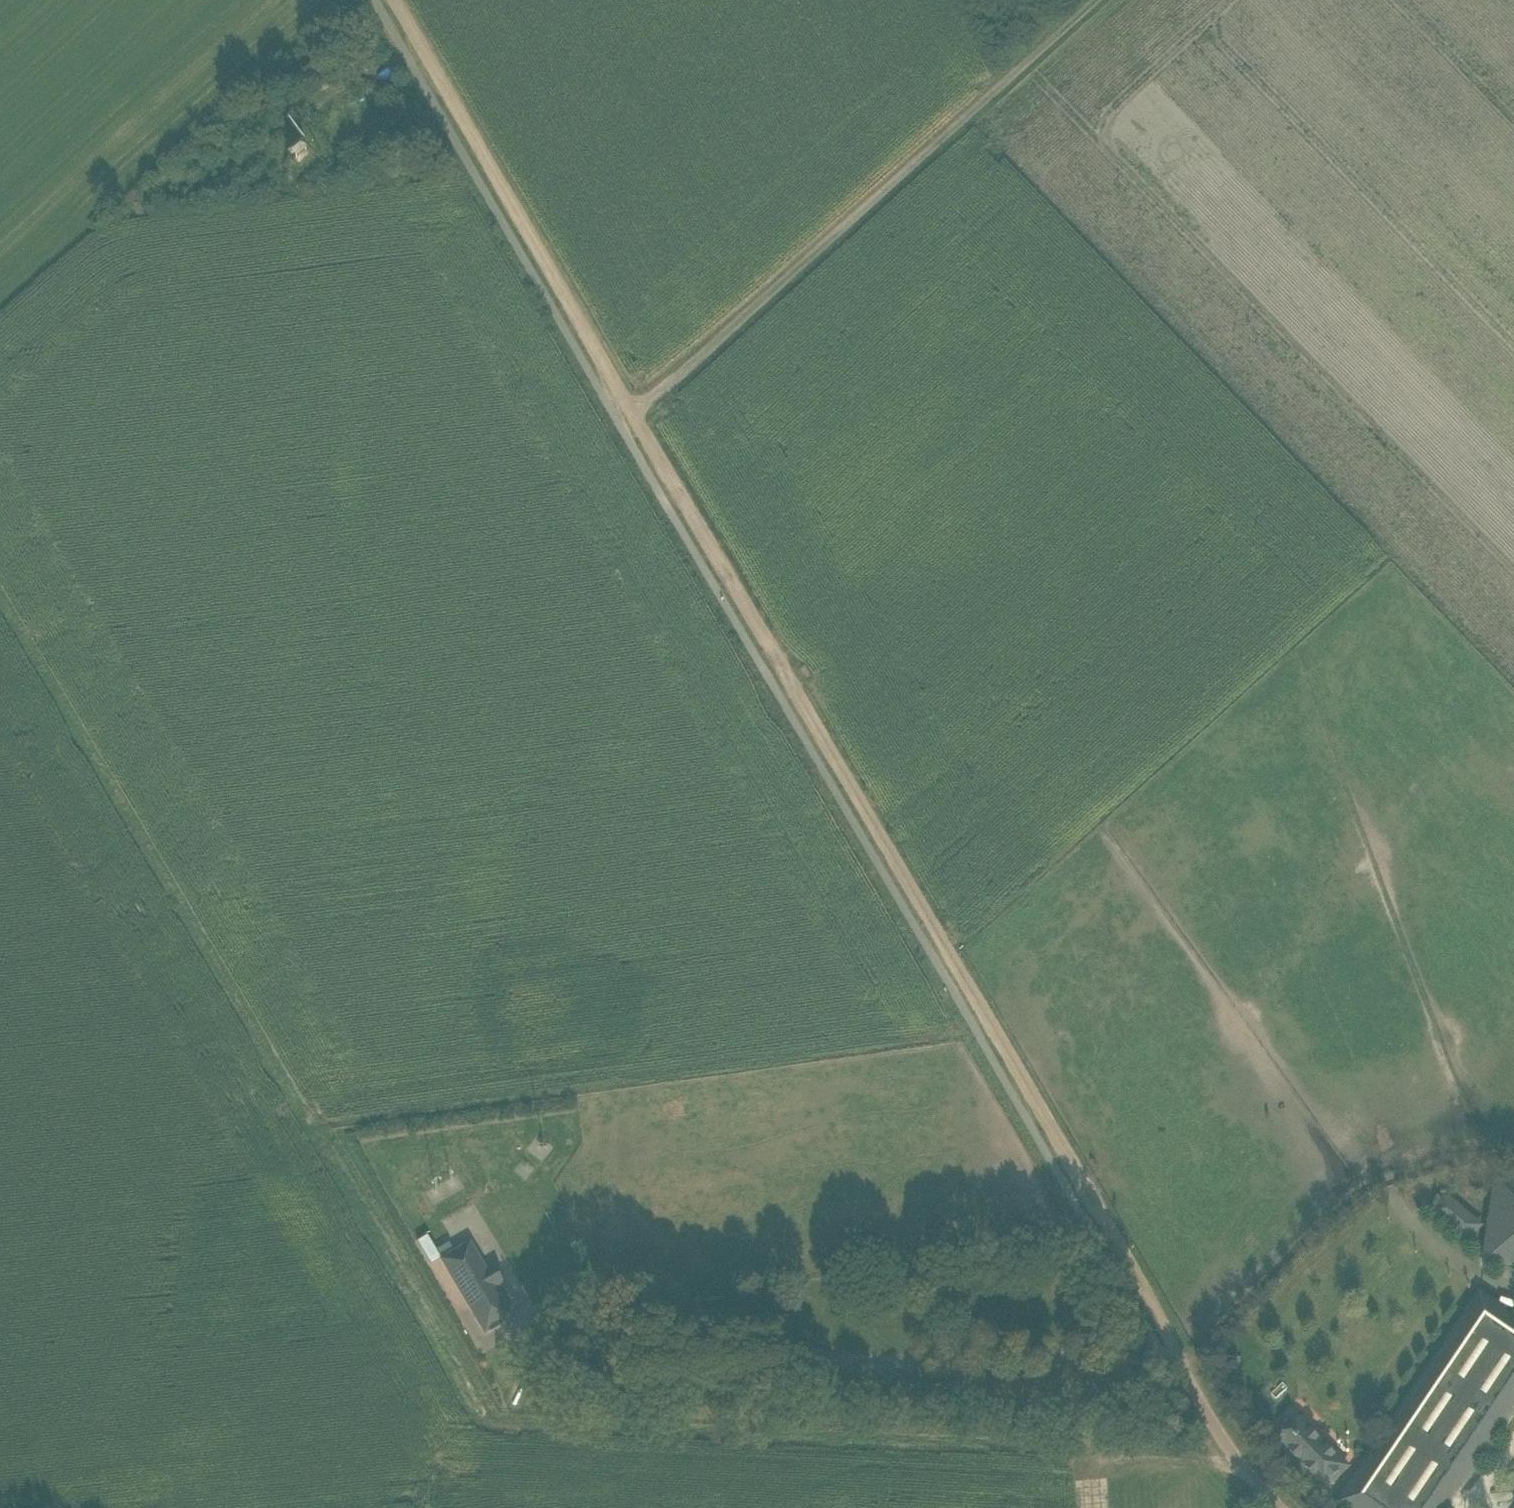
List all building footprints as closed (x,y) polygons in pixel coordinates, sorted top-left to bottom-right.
[(1494,1177),(1481,1265),(1513,1270),(1513,1180),(1494,1177)] [(496,1287),(499,1285),(491,1271),(487,1273),(470,1244),(443,1260),(486,1332),(513,1316),(496,1287)] [(1513,1408),(1513,1319),(1479,1295),(1338,1503),(1345,1507),(1446,1507),(1513,1408)] [(1323,1490),(1347,1467),(1300,1418),(1276,1442),(1323,1490)]
